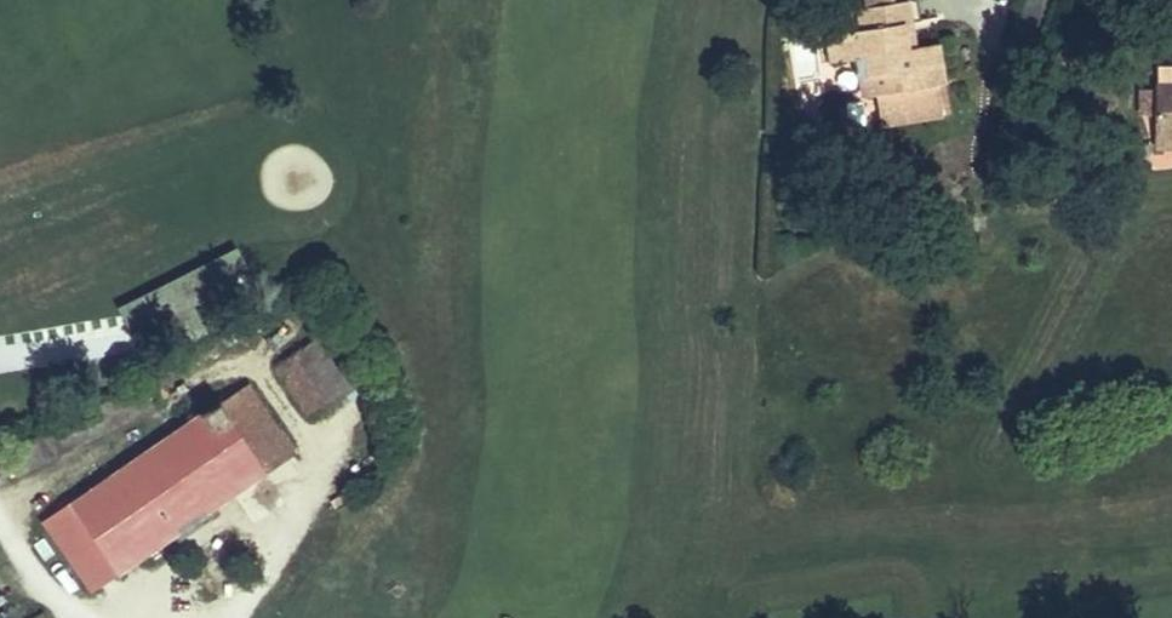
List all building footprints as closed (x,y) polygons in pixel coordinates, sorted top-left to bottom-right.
[(864,11),(890,15),(892,0),(866,0),(864,11)] [(896,65),(904,17),(890,15),(864,11),(856,9),(852,28),(818,23),(814,55),(840,60),(834,94),(847,97),(909,108),(915,109),(922,70),(896,65)] [(1153,93),(1152,105),(1153,116),(1171,117),(1171,103),(1171,93),(1153,93)] [(904,134),(909,108),(847,97),(843,124),(904,134)] [(1112,114),(1089,113),(1090,164),(1131,164),(1131,178),(1153,177),(1153,141),(1171,141),(1171,103),(1171,117),(1153,116),(1152,105),(1113,106),(1112,114)] [(210,252),(163,272),(173,296),(220,276),(210,252)] [(272,393),(309,369),(297,349),(259,371),(272,393)] [(309,369),(272,393),(284,412),(321,389),(309,369)] [(247,461),(269,445),(232,394),(209,410),(247,461)] [(55,520),(95,571),(247,461),(209,410),(55,520)] [(30,537),(69,590),(95,571),(55,520),(30,537)]
